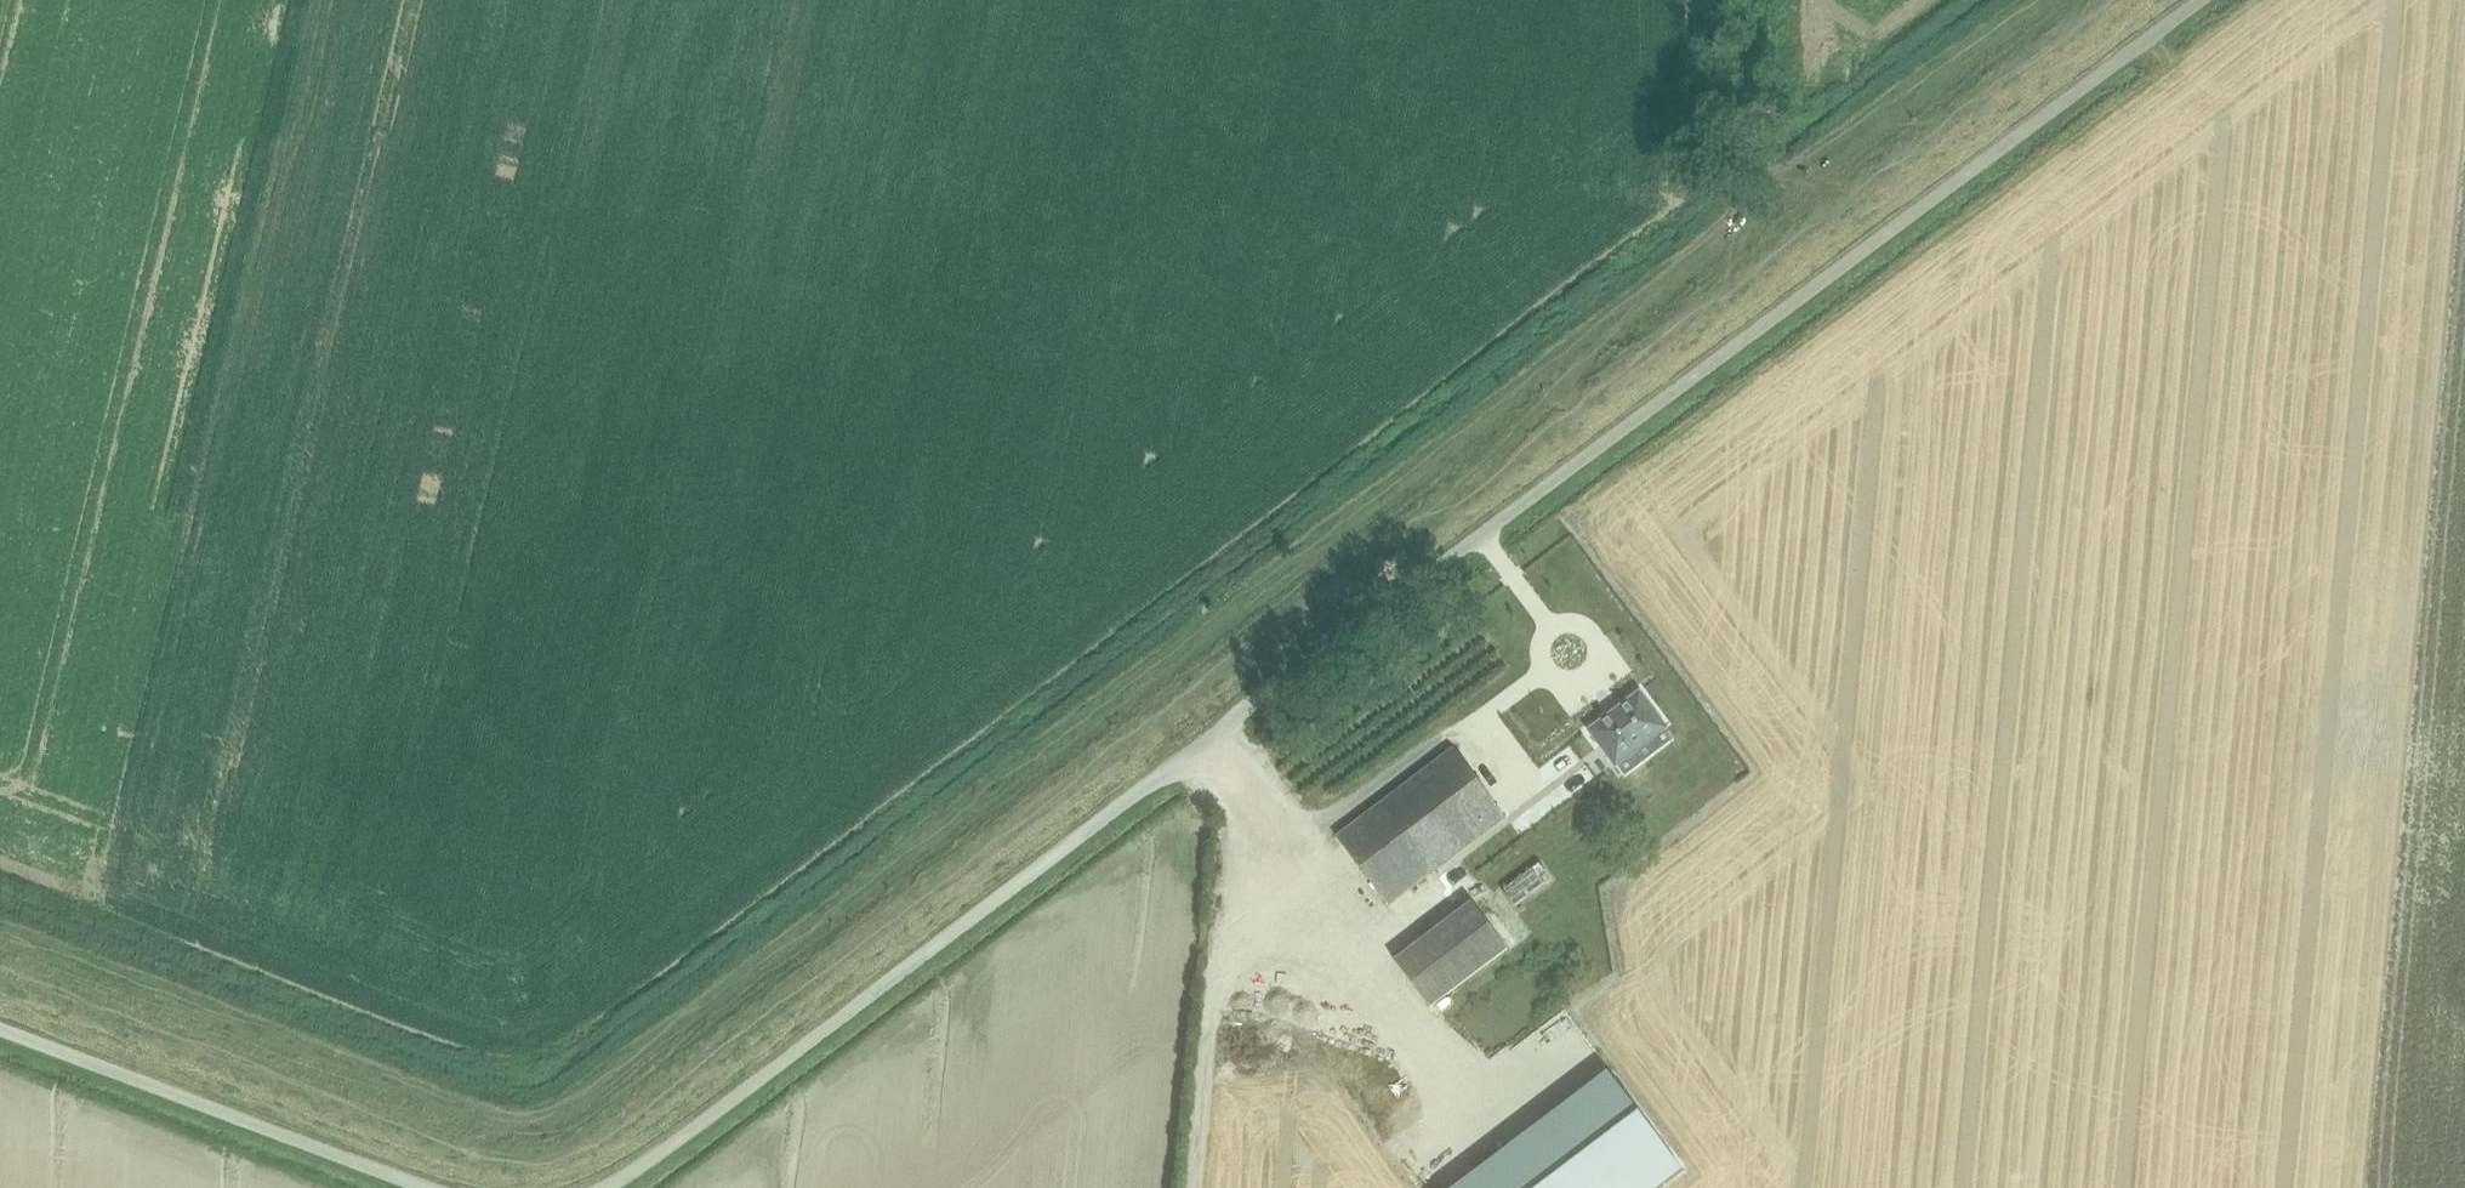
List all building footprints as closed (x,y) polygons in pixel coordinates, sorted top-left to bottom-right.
[(1614,762),(1664,724),(1638,690),(1587,727),(1614,762)] [(1455,752),(1338,842),(1388,908),(1505,817),(1455,752)] [(1514,909),(1551,881),(1539,863),(1503,891),(1514,909)] [(1473,903),(1394,962),(1429,1009),(1508,950),(1473,903)] [(1456,1187),(1661,1187),(1683,1172),(1609,1073),(1456,1187)]
